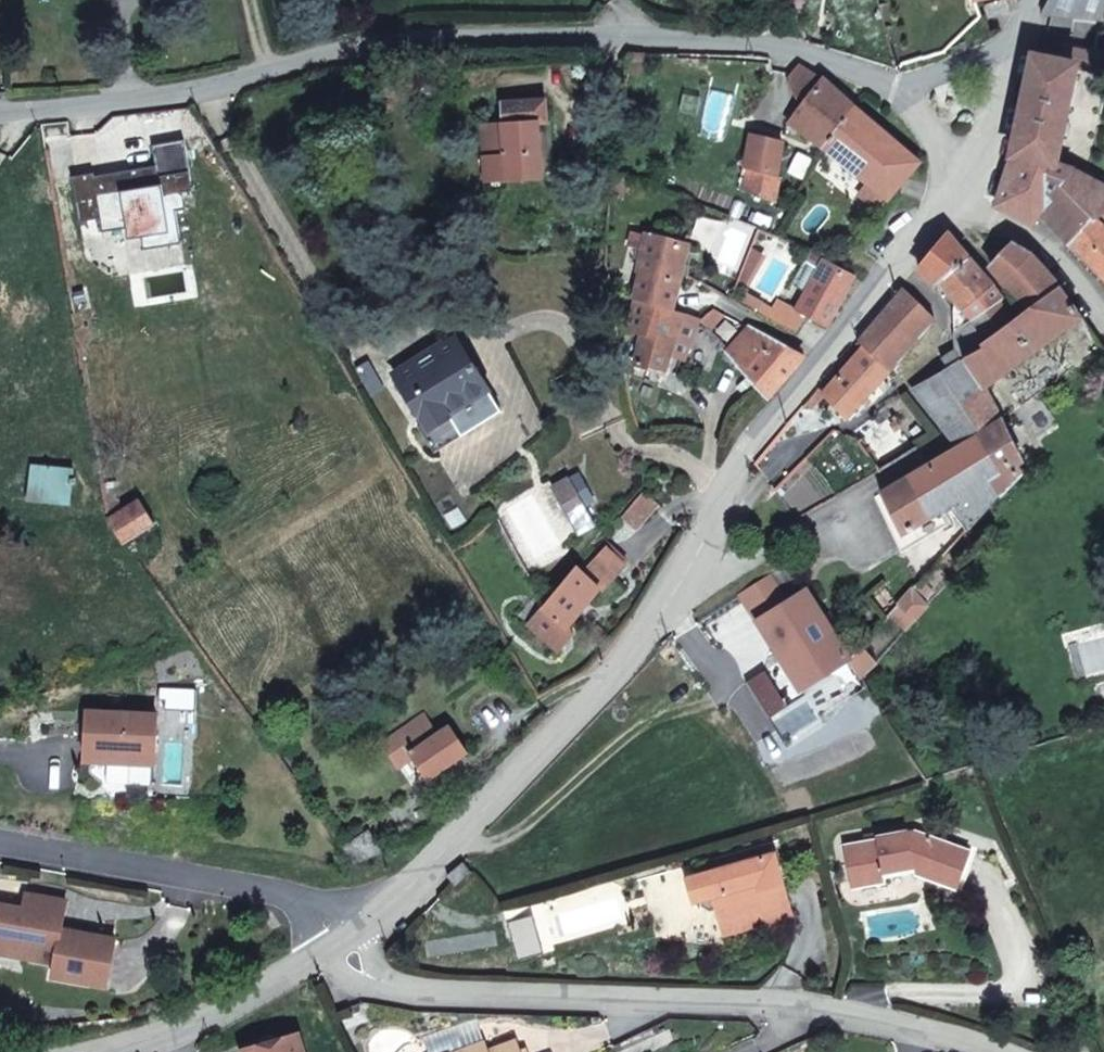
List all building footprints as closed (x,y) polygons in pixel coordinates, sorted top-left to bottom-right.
[(1043,11),(1042,13),(1103,18),(1103,13),(1103,0),(1048,0),(1043,11)] [(1006,2),(984,6),(986,19),(1008,15),(1006,2)] [(1076,63),(1034,55),(1012,156),(996,206),(1033,225),(1040,214),(1068,243),(1091,216),(1093,218),(1094,219),(1097,219),(1103,213),(1103,185),(1074,169),(1055,165),(1076,63)] [(822,78),(799,62),(788,76),(801,105),(822,78)] [(822,78),(801,105),(789,120),(821,145),(853,104),(822,78)] [(540,178),(537,122),(545,122),(548,120),(546,100),(543,99),(502,102),(504,122),(482,124),(487,180),(540,178)] [(919,162),(866,116),(853,104),(821,145),(887,198),(919,162)] [(784,140),(751,133),(745,166),(751,168),(779,175),(784,140)] [(94,173),(72,177),(80,222),(100,218),(103,232),(140,226),(144,250),(182,243),(176,210),(186,209),(183,192),(193,191),(185,139),(152,145),(156,166),(158,174),(133,178),(132,170),(95,176),(94,173)] [(158,174),(156,166),(132,170),(133,178),(158,174)] [(779,175),(751,168),(744,190),(775,201),(779,175)] [(1097,219),(1094,219),(1093,218),(1091,217),(1068,243),(1103,277),(1103,213),(1097,219)] [(646,236),(633,232),(630,244),(643,248),(646,236)] [(967,257),(947,233),(936,248),(919,268),(937,284),(941,280),(967,257)] [(687,244),(646,234),(646,236),(643,248),(637,271),(641,272),(635,298),(672,309),(675,298),(681,272),(687,244)] [(1060,286),(1032,256),(1013,244),(999,259),(991,266),(1026,311),(1060,286)] [(855,274),(822,257),(795,309),(794,310),(807,316),(827,326),(855,274)] [(992,284),(983,274),(971,261),(967,257),(941,280),(963,307),(957,311),(954,311),(955,331),(999,301),(1003,298),(992,284)] [(1083,318),(1060,286),(1026,311),(1021,314),(1017,318),(982,344),(984,347),(964,359),(985,390),(1032,355),(1083,318)] [(934,318),(904,288),(858,341),(864,346),(826,391),(824,394),(827,396),(849,418),(934,318)] [(684,313),(672,309),(635,298),(627,332),(640,335),(634,365),(665,372),(671,342),(684,313)] [(1017,318),(1003,298),(999,301),(955,331),(955,347),(940,356),(947,366),(962,356),(964,359),(984,347),(982,344),(1017,318)] [(807,316),(794,310),(795,309),(778,300),(773,309),(763,302),(756,314),(784,329),(797,333),(807,316)] [(724,314),(713,308),(701,320),(700,321),(709,330),(724,314)] [(803,356),(748,327),(728,349),(728,351),(768,396),(803,356)] [(488,388),(457,338),(395,376),(430,430),(451,417),(464,438),(504,414),(488,388)] [(1000,473),(979,437),(1003,421),(985,390),(964,359),(962,356),(947,366),(912,387),(946,430),(959,446),(907,477),(881,493),(902,535),(930,518),(956,502),(970,527),(997,496),(987,480),(1000,473)] [(356,368),(372,396),(385,389),(369,361),(356,368)] [(827,396),(824,394),(826,391),(821,387),(806,404),(814,410),(827,396)] [(1024,462),(1003,421),(979,437),(1000,473),(987,480),(997,496),(1020,470),(1018,466),(1024,462)] [(74,471),(32,466),(29,491),(71,496),(74,471)] [(588,513),(568,477),(552,486),(573,522),(588,513)] [(71,496),(29,491),(28,500),(70,505),(71,496)] [(659,504),(645,491),(623,518),(637,529),(659,504)] [(152,524),(138,501),(108,520),(123,542),(152,524)] [(625,565),(608,548),(603,553),(596,548),(579,568),(577,567),(544,607),(534,597),(518,615),(550,642),(565,625),(567,627),(599,588),(601,590),(625,565)] [(788,600),(771,574),(740,593),(757,620),(788,600)] [(849,659),(806,589),(788,600),(757,620),(766,634),(730,657),(769,718),(806,694),(803,688),(849,659)] [(926,606),(911,590),(850,660),(860,678),(878,662),(915,620),(926,606)] [(565,625),(550,642),(559,651),(574,633),(567,627),(565,625)] [(86,711),(84,759),(155,762),(157,714),(86,711)] [(385,743),(398,764),(412,754),(417,762),(428,778),(468,750),(451,725),(438,735),(424,715),(385,743)] [(417,762),(412,754),(398,764),(403,772),(417,762)] [(383,851),(369,829),(342,847),(355,865),(383,851)] [(971,852),(928,836),(921,838),(908,833),(907,830),(877,836),(877,840),(843,846),(851,887),(885,881),(883,872),(912,867),(913,872),(940,882),(946,914),(984,907),(982,898),(958,889),(971,852)] [(786,884),(777,854),(694,879),(700,902),(707,900),(709,907),(715,920),(722,918),(725,929),(777,915),(793,910),(786,884)] [(472,871),(463,862),(448,875),(456,885),(472,871)] [(25,894),(23,909),(0,905),(0,953),(54,962),(52,976),(86,982),(87,977),(108,981),(115,939),(61,930),(66,901),(25,894)] [(777,915),(725,929),(729,943),(795,916),(793,910),(777,915)] [(87,977),(86,982),(107,986),(108,981),(87,977)] [(298,1034),(243,1050),(236,1051),(304,1051),(298,1034)] [(489,1049),(486,1040),(452,1051),(522,1051),(517,1038),(489,1049)]
